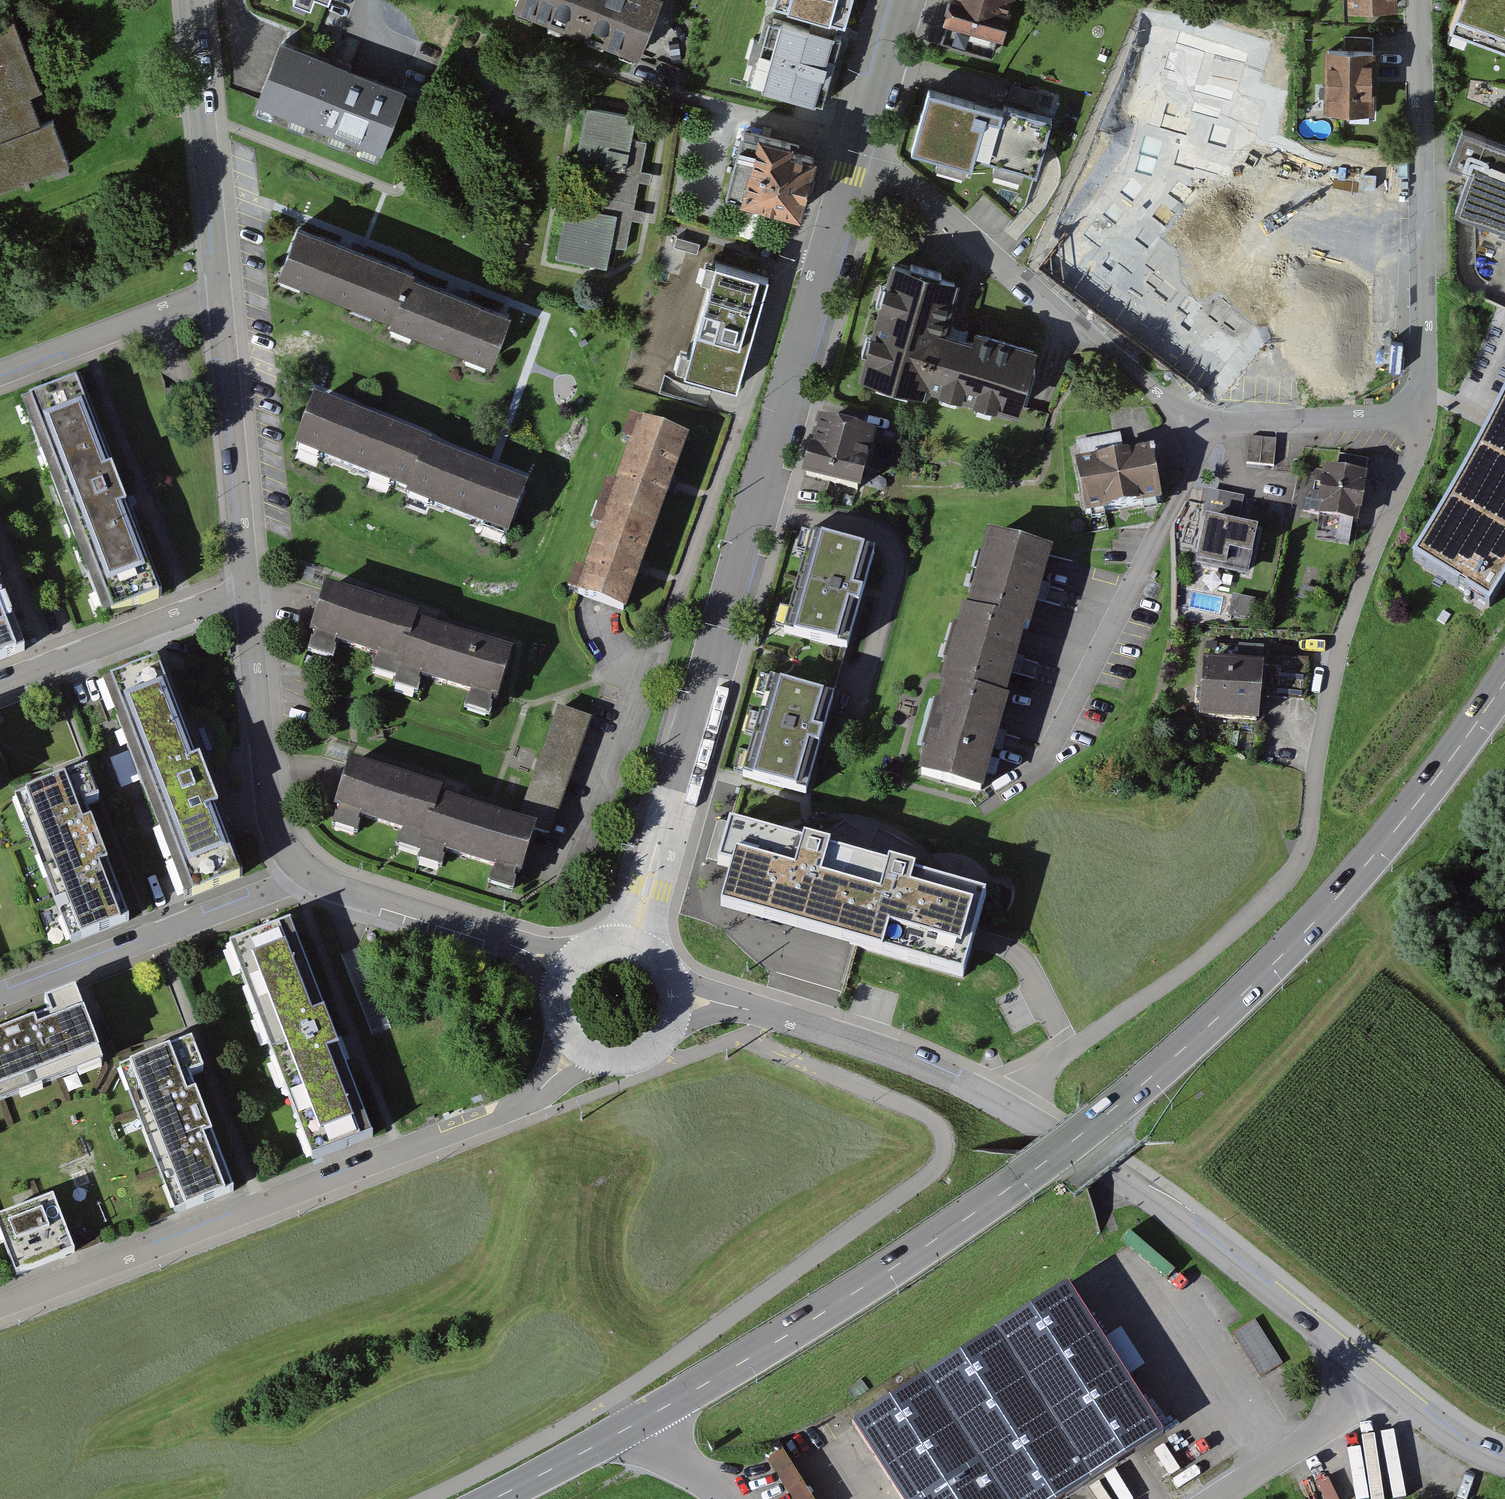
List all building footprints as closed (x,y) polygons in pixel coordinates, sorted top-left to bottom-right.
[(312,0),(292,0),(291,1),(309,8),(312,0)] [(517,10),(638,56),(659,0),(520,0),(517,10)] [(844,25),(851,0),(771,0),(770,4),(844,25)] [(945,32),(1002,48),(1015,0),(954,0),(945,32)] [(1449,25),(1504,45),(1504,0),(1458,0),(1449,25)] [(42,91),(12,14),(0,19),(0,191),(71,163),(53,120),(42,124),(31,96),(42,91)] [(746,85),(822,107),(841,41),(765,20),(759,40),(753,39),(747,62),(752,63),(746,85)] [(258,103),(380,152),(403,94),(281,45),(258,103)] [(1259,114),(1263,62),(1146,52),(1142,104),(1259,114)] [(1372,55),(1324,54),(1323,113),(1371,114),(1372,55)] [(973,158),(1035,175),(1050,119),(1004,107),(1003,109),(928,88),(910,150),(970,166),(973,158)] [(601,166),(593,211),(567,206),(556,258),(606,268),(611,244),(625,247),(646,141),(631,139),(635,118),(586,108),(575,161),(601,166)] [(1456,128),(1443,162),(1466,170),(1454,204),(1504,222),(1504,146),(1456,128)] [(744,131),(727,193),(792,210),(798,212),(813,157),(789,151),(792,144),(744,131)] [(1062,248),(1185,312),(1210,264),(1086,201),(1062,248)] [(409,272),(298,228),(279,274),(391,318),(407,276),(409,272)] [(684,374),(736,389),(768,277),(716,262),(684,374)] [(953,282),(888,264),(859,372),(1018,415),(1035,352),(941,327),(953,282)] [(389,322),(490,362),(508,316),(407,276),(391,318),(389,322)] [(1488,610),(1504,586),(1504,379),(1413,561),(1488,610)] [(81,381),(20,404),(101,617),(102,619),(163,596),(81,381)] [(426,444),(315,400),(297,446),(408,490),(425,448),(426,444)] [(805,474),(864,490),(882,427),(823,411),(805,474)] [(578,594),(623,610),(687,437),(641,420),(578,594)] [(1251,436),(1250,463),(1274,464),(1275,437),(1251,436)] [(406,494),(507,534),(526,488),(425,448),(408,490),(406,494)] [(1162,500),(1154,456),(1075,470),(1082,514),(1162,500)] [(1370,464),(1341,459),(1338,475),(1311,470),(1303,518),(1359,527),(1370,464)] [(1256,536),(1198,527),(1191,567),(1249,576),(1256,536)] [(779,632),(847,651),(874,553),(806,535),(779,632)] [(1053,556),(988,537),(918,774),(983,793),(1053,556)] [(395,678),(395,676),(397,677),(394,684),(418,692),(421,682),(418,681),(421,672),(473,688),(470,698),(467,697),(464,707),(489,715),(493,705),(489,704),(492,695),(497,696),(512,650),(414,618),(416,612),(327,583),(312,631),(316,632),(314,639),(312,638),(308,650),(333,658),(337,646),(333,645),(335,638),(380,653),(378,660),(375,659),(371,670),(395,678)] [(0,584),(0,660),(26,650),(0,584)] [(162,660),(101,683),(183,898),(244,875),(162,660)] [(1264,665),(1202,662),(1199,716),(1261,720),(1264,665)] [(803,790),(831,690),(770,673),(742,773),(803,790)] [(535,825),(550,831),(590,717),(557,706),(517,820),(535,825)] [(358,814),(403,828),(401,835),(398,834),(394,846),(417,853),(418,851),(437,794),(439,787),(350,759),(335,806),(338,807),(336,814),(334,813),(330,825),(356,833),(360,821),(356,820),(358,814)] [(129,920),(85,806),(99,800),(88,770),(15,798),(70,940),(71,943),(129,920)] [(418,851),(419,852),(417,859),(440,867),(444,857),(440,856),(443,847),(496,864),(493,873),(490,872),(487,882),(512,890),(515,880),(512,879),(515,870),(520,872),(535,825),(517,820),(437,794),(418,851)] [(853,944),(963,975),(986,893),(730,819),(717,862),(732,866),(720,906),(853,944)] [(291,922),(230,945),(312,1160),(373,1137),(291,922)] [(341,954),(371,1031),(390,1023),(360,947),(351,951),(341,954)] [(49,1013),(0,1032),(0,1101),(103,1061),(74,987),(44,999),(49,1013)] [(234,1191),(189,1077),(204,1071),(192,1041),(119,1069),(174,1211),(175,1214),(234,1191)] [(16,1274),(76,1252),(75,1250),(54,1196),(0,1216),(0,1232),(16,1274)] [(856,1420),(904,1498),(1056,1498),(1167,1433),(1078,1286),(856,1420)] [(1255,1318),(1233,1332),(1261,1376),(1283,1363),(1255,1318)]
